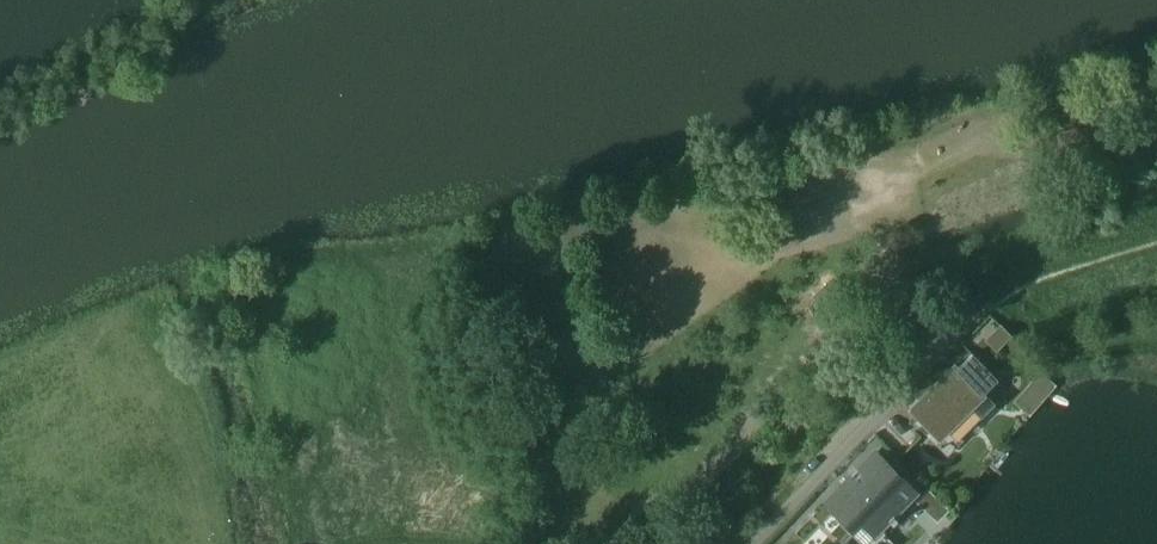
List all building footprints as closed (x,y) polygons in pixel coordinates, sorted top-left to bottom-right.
[(991,317),(976,334),(994,350),(1009,333),(991,317)] [(942,439),(970,410),(982,421),(996,405),(985,396),(982,393),(996,378),(972,355),(958,369),(955,366),(912,410),(942,439)] [(826,502),(852,528),(857,531),(861,526),(872,537),(890,518),(916,492),(875,452),(826,502)] [(920,502),(936,512),(943,500),(927,490),(920,502)]
